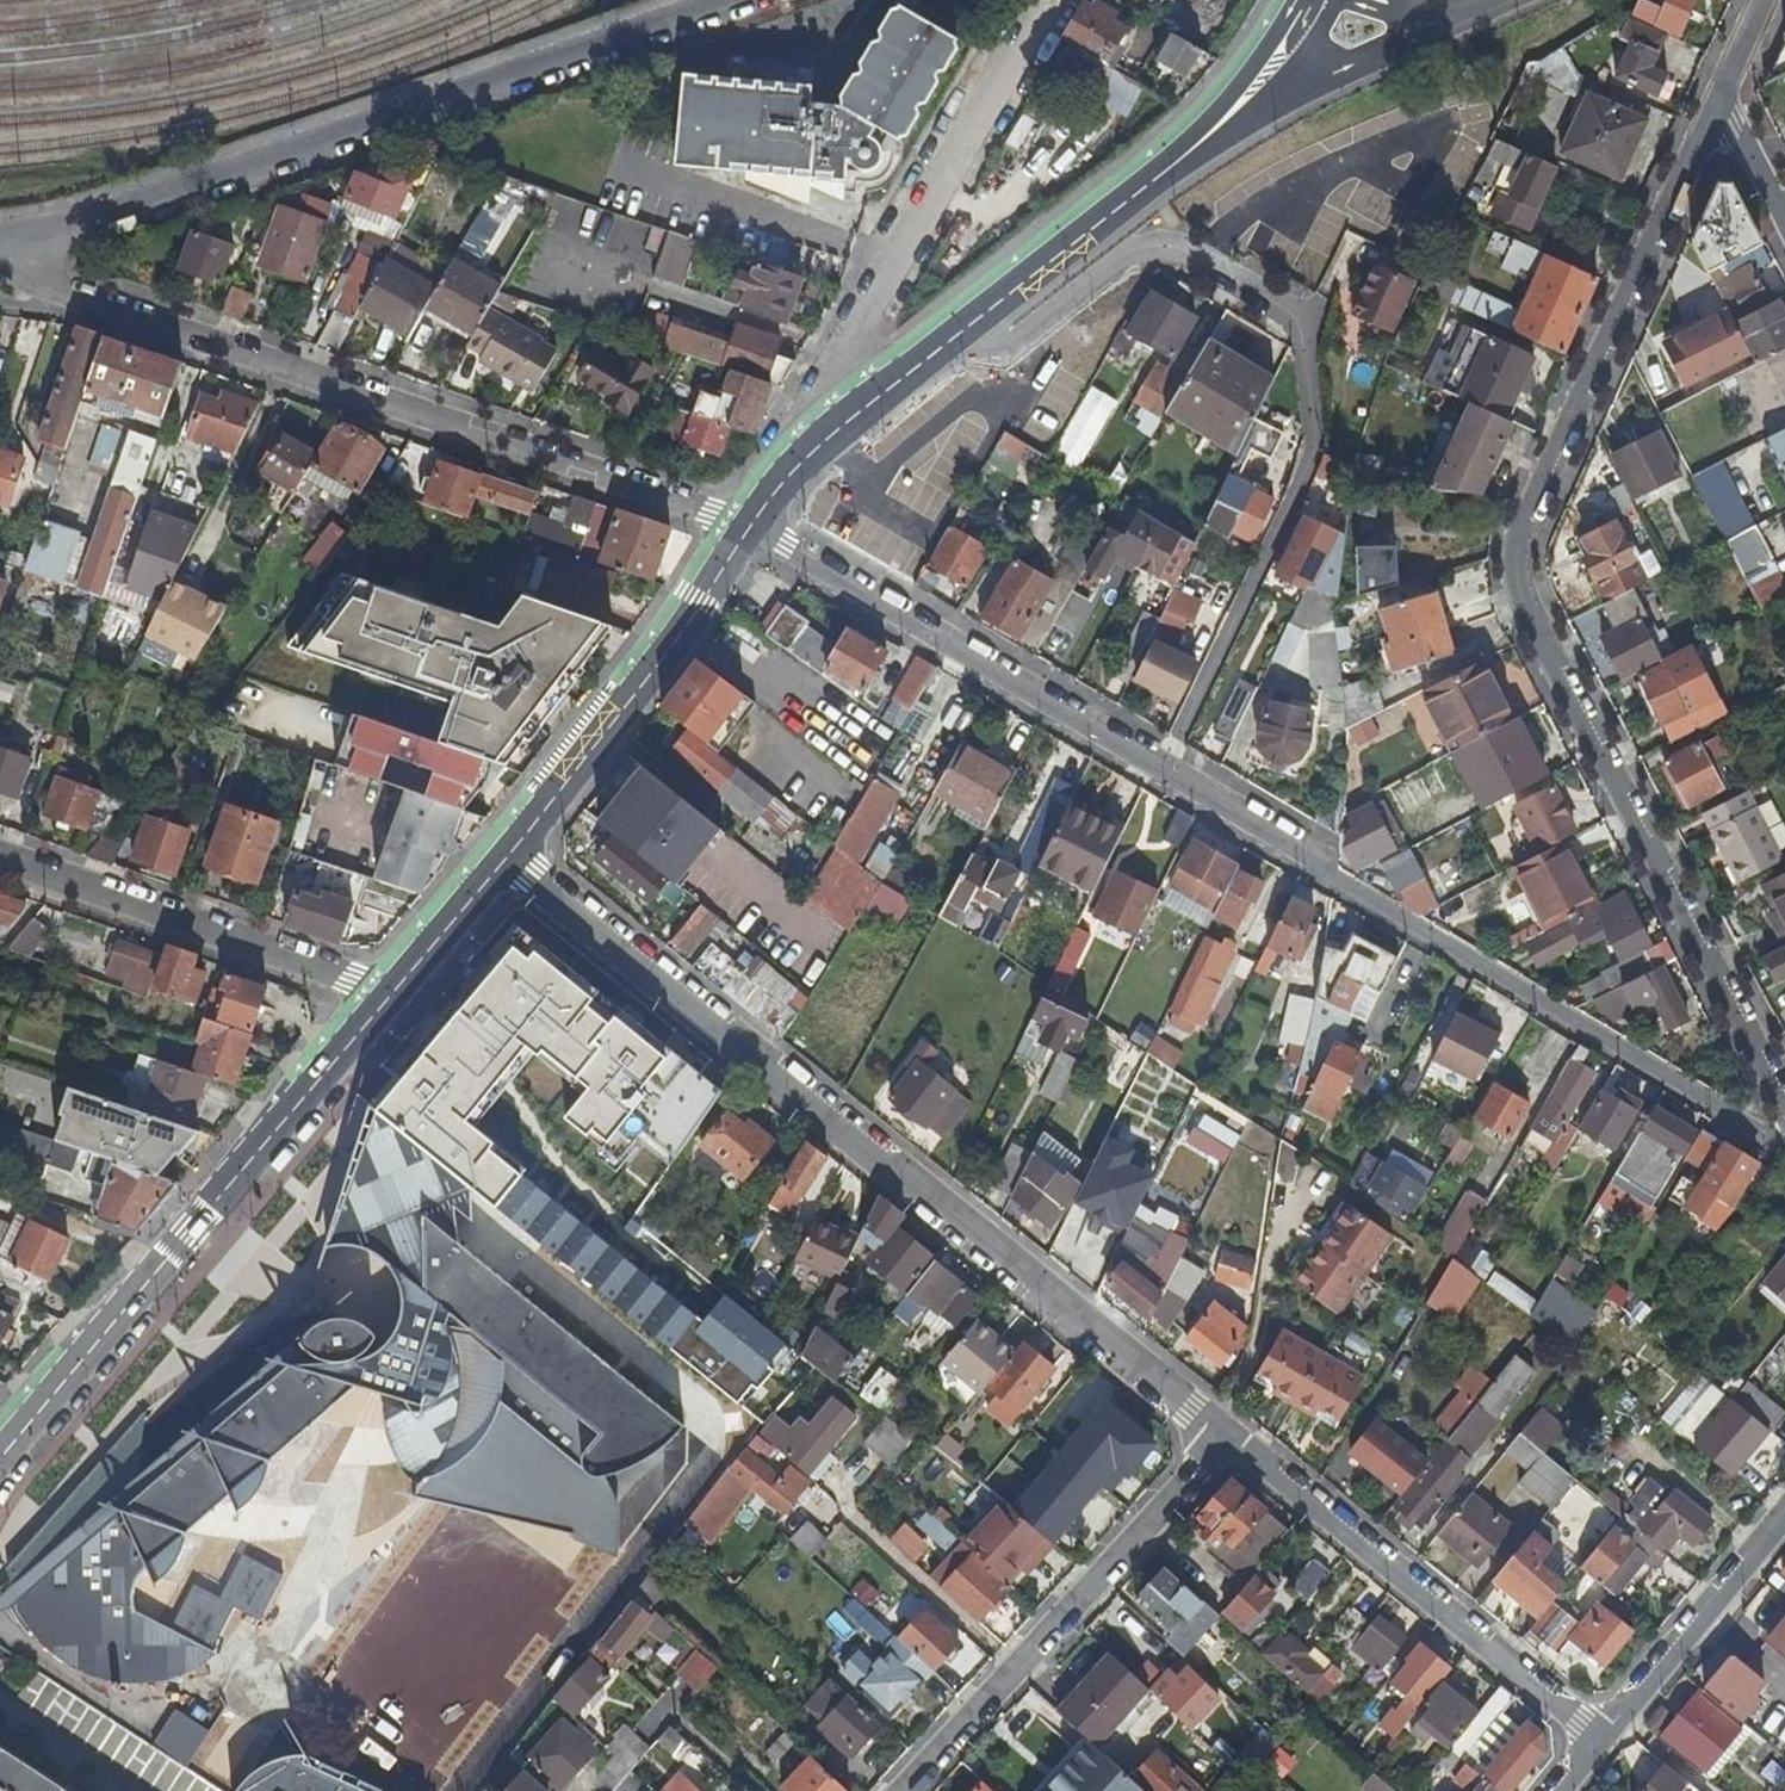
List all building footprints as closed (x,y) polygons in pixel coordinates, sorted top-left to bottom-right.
[(1661,10),(1640,0),(1638,0),(1632,13),(1622,9),(1616,13),(1652,29),(1653,26),(1677,37),(1694,0),(1665,0),(1661,10)] [(1093,10),(1084,4),(1062,41),(1102,64),(1124,28),(1118,24),(1122,18),(1097,3),(1093,10)] [(693,80),(676,164),(893,190),(974,42),(909,4),(845,97),(693,80)] [(1649,67),(1664,34),(1652,29),(1616,13),(1595,26),(1630,43),(1615,78),(1655,96),(1665,75),(1649,67)] [(1184,80),(1201,52),(1169,33),(1153,61),(1184,80)] [(1764,87),(1784,76),(1784,40),(1764,87)] [(1571,62),(1562,47),(1538,61),(1549,78),(1573,89),(1575,86),(1580,75),(1571,62)] [(1573,89),(1549,78),(1544,81),(1585,100),(1587,93),(1588,92),(1575,86),(1573,89)] [(1647,121),(1587,93),(1585,100),(1559,153),(1624,182),(1626,180),(1618,177),(1632,146),(1635,147),(1647,121)] [(1525,229),(1555,166),(1496,140),(1494,139),(1472,181),(1485,187),(1498,161),(1510,167),(1489,212),(1525,229)] [(347,197),(384,211),(393,214),(409,172),(380,161),(373,180),(355,173),(347,197)] [(496,185),(550,204),(556,195),(502,176),(496,185)] [(1727,252),(1731,261),(1738,257),(1761,246),(1730,185),(1718,186),(1692,242),(1707,272),(1726,264),(1721,254),(1727,252)] [(484,211),(503,217),(510,198),(491,191),(484,211)] [(384,211),(347,197),(344,195),(341,201),(340,203),(381,219),(384,211)] [(668,233),(556,195),(550,204),(538,225),(657,265),(668,233)] [(280,207),(260,263),(303,278),(323,223),(308,217),(314,201),(302,197),(296,212),(280,207)] [(324,223),(330,226),(340,203),(341,201),(335,198),(324,223)] [(191,231),(178,269),(219,282),(231,245),(191,231)] [(335,309),(316,345),(335,352),(360,305),(384,261),(394,242),(373,231),(362,251),(359,250),(345,277),(349,279),(334,308),(335,309)] [(161,234),(140,242),(144,252),(164,245),(161,234)] [(696,242),(671,234),(655,277),(680,285),(696,242)] [(1555,238),(1547,255),(1578,270),(1586,252),(1555,238)] [(1562,354),(1596,278),(1578,270),(1547,255),(1546,255),(1513,240),(1501,266),(1515,274),(1519,266),(1537,275),(1522,306),(1517,304),(1514,310),(1481,294),(1468,288),(1466,292),(1427,275),(1420,289),(1451,303),(1459,307),(1472,313),(1477,315),(1496,324),(1511,331),(1516,333),(1546,347),(1562,354)] [(1756,270),(1770,263),(1761,246),(1738,257),(1743,267),(1748,264),(1756,270)] [(1410,282),(1418,266),(1391,253),(1386,250),(1377,266),(1410,282)] [(1743,267),(1738,257),(1731,261),(1726,264),(1707,272),(1726,309),(1734,324),(1769,305),(1748,264),(1743,267)] [(502,285),(454,258),(435,289),(425,307),(473,335),(489,307),(499,291),(502,285)] [(435,289),(384,261),(360,305),(409,334),(425,307),(435,289)] [(785,321),(800,278),(756,263),(751,276),(739,272),(735,285),(747,289),(741,306),(785,321)] [(1372,264),(1350,313),(1387,331),(1410,282),(1377,266),(1372,264)] [(723,299),(741,306),(747,289),(735,285),(729,283),(723,299)] [(248,292),(231,285),(220,312),(239,319),(248,292)] [(1149,294),(1126,333),(1171,360),(1180,344),(1194,320),(1149,294)] [(1775,302),(1769,305),(1734,324),(1747,350),(1755,365),(1769,358),(1767,353),(1784,344),(1784,321),(1775,302)] [(544,339),(489,307),(473,335),(467,345),(483,354),(501,365),(499,369),(535,390),(558,350),(542,341),(544,339)] [(1680,384),(1747,350),(1734,324),(1726,309),(1660,344),(1680,384)] [(774,353),(779,339),(737,324),(732,336),(674,316),(663,346),(684,353),(730,369),(779,385),(794,360),(774,353)] [(1534,359),(1455,323),(1436,365),(1453,373),(1445,392),(1471,404),(1506,420),(1526,376),(1534,359)] [(50,444),(64,449),(84,389),(101,336),(77,327),(39,440),(50,444)] [(84,389),(165,416),(183,363),(101,336),(84,389)] [(1169,374),(1185,347),(1180,344),(1171,360),(1165,371),(1169,374)] [(1769,358),(1784,350),(1784,344),(1767,353),(1769,358)] [(1270,384),(1204,345),(1199,355),(1183,382),(1171,403),(1241,445),(1253,419),(1270,384)] [(1183,382),(1199,355),(1185,347),(1169,374),(1183,382)] [(625,367),(596,349),(580,376),(609,393),(606,398),(627,411),(654,369),(632,356),(625,367)] [(1769,358),(1755,365),(1739,373),(1771,437),(1784,430),(1784,350),(1769,358)] [(501,365),(483,354),(481,359),(499,369),(501,365)] [(1144,387),(1157,394),(1169,374),(1165,371),(1157,366),(1144,387)] [(1662,368),(1641,378),(1660,414),(1679,404),(1662,368)] [(703,393),(696,415),(733,428),(751,434),(775,392),(779,385),(730,369),(720,399),(703,393)] [(1183,382),(1169,374),(1157,394),(1147,412),(1145,415),(1159,423),(1171,403),(1183,382)] [(1534,380),(1526,376),(1506,420),(1510,422),(1524,390),(1529,392),(1534,380)] [(1157,394),(1144,387),(1134,405),(1136,406),(1147,412),(1157,394)] [(235,453),(259,405),(225,391),(219,402),(203,396),(188,436),(235,453)] [(1051,459),(1078,472),(1109,408),(1081,395),(1051,459)] [(1479,496),(1512,423),(1510,422),(1506,420),(1471,404),(1431,491),(1479,496)] [(1147,412),(1136,406),(1127,421),(1137,428),(1145,415),(1147,412)] [(724,455),(733,428),(696,415),(676,409),(666,436),(724,455)] [(1258,422),(1276,430),(1281,420),(1263,411),(1258,422)] [(1159,423),(1145,415),(1137,428),(1151,436),(1159,423)] [(1276,430),(1258,422),(1253,419),(1241,445),(1231,466),(1243,472),(1253,450),(1268,458),(1281,433),(1276,430)] [(269,421),(252,453),(290,474),(307,442),(269,421)] [(102,423),(90,457),(115,465),(127,431),(102,423)] [(307,477),(304,475),(294,492),(307,499),(316,483),(313,481),(320,470),(356,493),(358,490),(365,494),(374,480),(367,475),(382,449),(340,423),(307,477)] [(1771,437),(1765,441),(1784,481),(1784,430),(1771,437)] [(995,448),(1018,462),(1028,446),(1004,432),(995,448)] [(1659,433),(1612,456),(1633,498),(1680,474),(1659,433)] [(99,541),(39,522),(23,571),(104,597),(125,535),(156,443),(157,441),(136,434),(99,541)] [(171,448),(156,443),(125,535),(141,540),(150,514),(171,448)] [(64,449),(50,444),(43,464),(57,469),(64,449)] [(1018,462),(1037,472),(1046,457),(1028,446),(1018,462)] [(0,452),(0,502),(7,504),(22,460),(0,452)] [(1056,484),(1065,468),(1046,457),(1037,472),(1036,473),(1056,484)] [(436,460),(422,502),(464,516),(471,494),(528,513),(535,492),(478,472),(478,474),(436,460)] [(1350,468),(1334,460),(1322,480),(1341,490),(1348,482),(1349,475),(1350,468)] [(1754,527),(1720,463),(1692,477),(1725,542),(1754,527)] [(1243,472),(1231,466),(1202,525),(1226,540),(1230,531),(1251,541),(1271,499),(1238,482),(1243,472)] [(1364,472),(1362,483),(1380,485),(1382,474),(1364,472)] [(1359,485),(1356,511),(1375,513),(1378,487),(1359,485)] [(568,514),(574,495),(567,493),(561,512),(568,514)] [(568,514),(561,512),(551,509),(547,521),(529,515),(522,536),(592,560),(611,508),(574,495),(568,514)] [(1136,564),(1158,523),(1122,502),(1109,524),(1093,553),(1082,572),(1099,581),(1112,559),(1133,571),(1136,564)] [(650,580),(669,527),(617,510),(599,562),(650,580)] [(141,540),(129,595),(165,607),(193,532),(150,514),(141,540)] [(1303,517),(1274,578),(1303,592),(1306,586),(1333,595),(1339,543),(1340,536),(1303,517)] [(1136,564),(1173,585),(1193,544),(1158,523),(1136,564)] [(1577,542),(1606,601),(1635,587),(1646,581),(1616,523),(1577,542)] [(308,564),(321,572),(336,551),(348,535),(349,533),(335,524),(308,564)] [(988,549),(949,526),(926,565),(964,589),(988,549)] [(1754,527),(1725,542),(1760,610),(1784,598),(1784,588),(1754,527)] [(1065,566),(1080,575),(1082,572),(1093,553),(1077,544),(1065,566)] [(1396,585),(1395,567),(1395,548),(1356,549),(1358,596),(1396,585)] [(512,766),(566,684),(599,624),(545,605),(523,620),(336,551),(321,572),(293,615),(475,674),(444,742),(512,766)] [(553,552),(538,600),(545,605),(599,624),(617,576),(553,552)] [(1395,567),(1396,585),(1434,574),(1428,557),(1395,567)] [(1080,575),(1065,566),(1062,564),(1051,584),(1012,561),(979,618),(1019,641),(1022,636),(1040,646),(1047,633),(1051,627),(1063,605),(1068,596),(1080,575)] [(1310,692),(1341,688),(1341,686),(1332,603),(1333,595),(1306,586),(1303,592),(1289,621),(1306,629),(1309,677),(1310,692)] [(1642,620),(1649,615),(1635,587),(1606,601),(1602,604),(1616,630),(1603,637),(1624,679),(1663,660),(1650,635),(1642,620)] [(1156,645),(1138,680),(1177,699),(1194,664),(1170,652),(1186,621),(1193,624),(1203,604),(1171,589),(1164,605),(1162,609),(1161,611),(1150,634),(1148,638),(1146,641),(1156,645)] [(1389,640),(1384,641),(1393,672),(1453,653),(1435,593),(1380,610),(1389,640)] [(1087,607),(1068,596),(1063,605),(1051,627),(1069,638),(1087,607)] [(786,605),(766,634),(849,693),(855,683),(864,688),(886,651),(848,629),(837,647),(807,625),(809,621),(786,605)] [(1657,632),(1649,615),(1642,620),(1650,635),(1657,632)] [(1306,629),(1289,621),(1271,658),(1309,677),(1306,629)] [(1111,675),(1126,683),(1146,641),(1148,638),(1135,631),(1127,648),(1126,647),(1111,675)] [(1708,671),(1695,644),(1663,659),(1665,663),(1640,675),(1663,720),(1688,708),(1677,686),(1708,671)] [(901,703),(912,709),(937,666),(917,654),(892,698),(901,703)] [(709,743),(746,695),(698,659),(662,706),(709,743)] [(1510,721),(1480,662),(1421,690),(1453,751),(1482,736),(1510,721)] [(1373,676),(1341,686),(1341,688),(1346,726),(1346,727),(1383,709),(1373,676)] [(15,688),(0,681),(0,701),(7,704),(15,688)] [(1784,706),(1784,684),(1767,693),(1776,711),(1784,706)] [(1214,734),(1231,742),(1253,695),(1237,688),(1214,734)] [(1266,702),(1257,733),(1257,738),(1257,742),(1259,747),(1261,751),(1263,754),(1267,757),(1272,760),(1276,761),(1278,762),(1281,761),(1279,770),(1292,771),(1294,759),(1297,757),(1299,755),(1301,752),(1303,749),(1305,746),(1306,742),(1310,711),(1266,702)] [(912,709),(901,703),(890,722),(901,729),(912,709)] [(358,713),(339,772),(407,788),(481,813),(512,766),(444,742),(403,728),(358,713)] [(1356,744),(1379,732),(1371,716),(1347,729),(1356,744)] [(1453,751),(1482,806),(1549,771),(1522,716),(1510,721),(1453,751)] [(778,835),(796,813),(757,782),(755,785),(688,731),(673,749),(721,788),(719,790),(755,819),(757,818),(778,835)] [(77,740),(58,734),(56,740),(53,747),(72,754),(77,740)] [(34,804),(53,747),(56,740),(39,735),(28,765),(0,755),(0,792),(34,804)] [(1699,743),(1665,760),(1689,806),(1723,787),(1710,762),(1725,753),(1716,736),(1700,744),(1699,743)] [(1015,773),(961,743),(932,792),(988,823),(1015,773)] [(728,835),(638,761),(592,818),(615,835),(656,867),(687,888),(728,835)] [(75,782),(78,775),(59,769),(57,775),(75,782)] [(901,787),(876,772),(867,788),(835,844),(839,848),(847,854),(857,862),(873,835),(901,787)] [(90,780),(78,775),(75,782),(57,775),(43,814),(83,829),(71,851),(86,856),(107,830),(131,802),(88,786),(90,780)] [(1046,809),(1062,817),(1069,801),(1072,796),(1076,787),(1057,778),(1043,807),(1046,809)] [(391,834),(386,850),(377,878),(420,893),(426,887),(442,867),(450,852),(455,849),(457,842),(461,844),(484,817),(483,817),(483,816),(483,815),(483,814),(481,813),(407,788),(391,834)] [(1553,788),(1516,806),(1537,848),(1574,829),(1553,788)] [(1729,862),(1739,882),(1783,859),(1747,790),(1703,812),(1723,851),(1727,849),(1733,860),(1729,862)] [(1316,791),(1315,822),(1340,836),(1342,808),(1342,793),(1316,791)] [(1126,823),(1072,796),(1069,801),(1123,828),(1126,823)] [(1123,828),(1069,801),(1062,817),(1039,863),(1092,890),(1123,828)] [(228,805),(207,864),(257,882),(277,823),(228,805)] [(1164,837),(1180,845),(1195,816),(1179,807),(1164,837)] [(1062,817),(1046,809),(1022,856),(1027,859),(1038,864),(1039,863),(1062,817)] [(1347,840),(1346,852),(1357,869),(1392,848),(1368,810),(1353,818),(1361,832),(1347,840)] [(189,829),(148,815),(133,859),(150,865),(148,871),(172,878),(174,873),(189,829)] [(122,835),(107,830),(86,856),(112,864),(122,835)] [(655,894),(668,877),(656,867),(615,835),(598,857),(634,886),(638,880),(655,894)] [(1211,882),(1203,898),(1217,906),(1238,863),(1197,839),(1172,881),(1190,891),(1199,875),(1211,882)] [(1528,889),(1549,930),(1596,906),(1574,865),(1577,863),(1566,841),(1514,868),(1526,890),(1528,889)] [(847,866),(841,862),(847,854),(839,848),(807,897),(820,907),(847,866)] [(867,851),(859,864),(880,881),(886,872),(896,854),(886,848),(880,858),(867,851)] [(1723,851),(1729,862),(1733,860),(1727,849),(1723,851)] [(1418,871),(1407,850),(1378,865),(1385,878),(1388,876),(1392,886),(1390,887),(1398,902),(1412,912),(1427,904),(1411,874),(1418,871)] [(977,886),(992,894),(1000,898),(999,900),(1003,902),(1004,900),(1006,901),(1020,873),(998,860),(996,865),(973,852),(940,915),(956,925),(971,896),(977,886)] [(847,866),(820,907),(849,931),(864,906),(880,881),(859,864),(857,862),(847,854),(841,862),(847,866)] [(1038,864),(1027,859),(1021,871),(1033,876),(1038,864)] [(358,903),(368,875),(350,870),(322,861),(310,896),(296,891),(285,923),(339,941),(353,902),(358,903)] [(1089,908),(1138,932),(1158,890),(1117,869),(1103,896),(1096,893),(1089,908)] [(1242,918),(1261,879),(1240,869),(1221,907),(1242,918)] [(915,889),(886,872),(880,881),(910,898),(915,889)] [(1774,912),(1784,933),(1784,874),(1765,884),(1777,911),(1774,912)] [(1190,891),(1203,898),(1211,882),(1199,875),(1190,891)] [(895,924),(910,898),(880,881),(864,906),(895,924)] [(987,905),(992,894),(977,886),(971,896),(987,905)] [(1549,930),(1528,889),(1526,890),(1518,895),(1535,929),(1538,935),(1549,930)] [(1539,965),(1605,930),(1621,958),(1648,944),(1623,895),(1528,944),(1539,965)] [(7,924),(24,911),(25,904),(0,896),(0,922),(7,924)] [(1279,920),(1278,919),(1267,941),(1292,954),(1295,948),(1302,952),(1315,925),(1308,921),(1314,908),(1291,896),(1279,920)] [(345,943),(358,903),(353,902),(339,941),(345,943)] [(21,955),(59,910),(43,904),(5,949),(21,955)] [(727,933),(731,928),(720,919),(702,904),(672,941),(687,953),(688,951),(707,928),(712,932),(717,936),(722,929),(727,933)] [(992,916),(981,939),(997,948),(1009,924),(992,916)] [(1089,931),(1075,925),(1062,952),(1076,959),(1089,931)] [(722,1091),(526,926),(455,1009),(370,1105),(469,1185),(762,1425),(816,1368),(801,1355),(723,1293),(702,1320),(493,1148),(496,1143),(476,1126),(535,1053),(583,1091),(560,1120),(615,1168),(640,1141),(670,1164),(722,1091)] [(693,955),(712,932),(707,928),(688,951),(693,955)] [(1522,944),(1538,935),(1535,929),(1519,937),(1522,944)] [(1349,940),(1394,965),(1398,957),(1353,933),(1349,940)] [(1208,935),(1173,1004),(1202,1019),(1237,950),(1233,947),(1235,942),(1226,937),(1224,943),(1208,935)] [(1394,965),(1349,940),(1344,950),(1341,956),(1323,952),(1317,995),(1316,997),(1313,1012),(1342,1027),(1364,982),(1380,990),(1394,965)] [(1661,966),(1676,958),(1667,940),(1604,973),(1604,975),(1578,988),(1586,1004),(1592,1001),(1608,993),(1625,985),(1661,966)] [(117,942),(116,945),(111,960),(105,977),(124,984),(122,989),(143,996),(157,955),(117,942)] [(773,992),(751,974),(712,942),(692,966),(782,1038),(798,1013),(773,992)] [(106,958),(111,960),(116,945),(111,943),(106,958)] [(1341,956),(1344,950),(1324,946),(1323,952),(1341,956)] [(190,969),(194,956),(169,947),(155,988),(193,1001),(203,973),(190,969)] [(1766,959),(1777,981),(1784,976),(1784,949),(1766,959)] [(81,960),(77,971),(89,976),(93,965),(81,960)] [(1688,1020),(1661,966),(1625,985),(1608,993),(1592,1001),(1603,1016),(1616,1025),(1639,1013),(1648,1030),(1667,1020),(1671,1028),(1688,1020)] [(751,974),(773,992),(778,986),(756,968),(751,974)] [(265,987),(226,974),(219,992),(229,995),(224,1010),(206,1004),(203,1014),(204,1014),(205,1015),(205,1016),(205,1017),(205,1018),(219,1023),(220,1020),(251,1031),(265,987)] [(1293,1039),(1305,1042),(1313,1012),(1316,997),(1295,992),(1283,1037),(1293,1039)] [(1088,1018),(1041,995),(1025,1030),(1050,1043),(1059,1047),(1067,1030),(1079,1036),(1088,1018)] [(1347,1080),(1352,1070),(1360,1053),(1335,1040),(1342,1027),(1313,1012),(1305,1042),(1301,1061),(1299,1068),(1318,1078),(1307,1101),(1331,1114),(1347,1080)] [(1478,1026),(1455,1014),(1432,1059),(1475,1080),(1500,1032),(1480,1021),(1478,1026)] [(232,1084),(249,1033),(219,1023),(205,1018),(202,1017),(195,1041),(202,1043),(192,1071),(204,1075),(232,1084)] [(1142,1034),(1152,1039),(1156,1031),(1158,1029),(1147,1023),(1142,1034)] [(1050,1043),(1025,1030),(1016,1048),(1042,1060),(1050,1043)] [(1147,1050),(1198,1084),(1207,1065),(1156,1031),(1152,1039),(1147,1050)] [(1013,1041),(995,1034),(991,1042),(1009,1050),(1013,1041)] [(1305,1042),(1293,1039),(1288,1058),(1301,1061),(1305,1042)] [(911,1058),(916,1062),(890,1094),(926,1124),(929,1121),(939,1129),(956,1108),(946,1100),(959,1084),(929,1059),(932,1054),(922,1046),(911,1058)] [(1589,1052),(1579,1046),(1542,1110),(1563,1122),(1553,1138),(1543,1156),(1558,1165),(1578,1131),(1565,1123),(1595,1072),(1581,1064),(1589,1052)] [(1040,1092),(1057,1100),(1077,1060),(1060,1051),(1040,1092)] [(129,1082),(149,1089),(159,1059),(139,1052),(129,1082)] [(187,1127),(204,1075),(192,1071),(159,1059),(149,1089),(142,1112),(150,1115),(187,1127)] [(1370,1079),(1352,1070),(1347,1080),(1365,1089),(1370,1079)] [(1495,1086),(1476,1119),(1507,1138),(1526,1105),(1495,1086)] [(1199,1090),(1188,1111),(1237,1138),(1249,1117),(1199,1090)] [(1624,1105),(1629,1098),(1618,1091),(1614,1098),(1604,1091),(1579,1129),(1612,1150),(1636,1112),(1624,1105)] [(1640,1105),(1629,1098),(1624,1105),(1636,1112),(1640,1105)] [(165,1178),(180,1156),(196,1133),(187,1127),(150,1115),(142,1112),(107,1103),(78,1149),(113,1160),(132,1167),(165,1178)] [(441,1331),(440,1329),(439,1328),(463,1325),(494,1350),(497,1355),(498,1362),(499,1367),(500,1372),(500,1384),(500,1392),(499,1399),(498,1406),(496,1413),(494,1420),(491,1427),(488,1433),(484,1439),(476,1449),(471,1453),(466,1457),(459,1462),(453,1467),(448,1470),(443,1473),(438,1475),(435,1477),(431,1478),(587,1536),(587,1540),(612,1547),(613,1513),(597,1487),(604,1478),(609,1477),(616,1475),(624,1472),(631,1468),(637,1465),(645,1461),(651,1457),(663,1448),(670,1442),(675,1436),(680,1431),(683,1427),(458,1243),(453,1206),(472,1222),(469,1185),(370,1105),(361,1141),(335,1219),(326,1249),(330,1247),(338,1246),(346,1246),(352,1247),(359,1249),(365,1251),(371,1253),(376,1256),(382,1260),(387,1265),(391,1269),(395,1275),(398,1280),(401,1286),(403,1293),(404,1298),(404,1305),(404,1312),(402,1320),(399,1327),(397,1332),(394,1337),(391,1341),(385,1347),(381,1341),(377,1337),(372,1332),(367,1329),(362,1326),(357,1323),(344,1320),(338,1320),(331,1320),(318,1321),(311,1322),(304,1323),(298,1325),(292,1328),(285,1332),(278,1336),(272,1340),(267,1345),(253,1358),(248,1364),(244,1369),(241,1373),(239,1377),(237,1381),(236,1385),(235,1389),(234,1395),(234,1398),(142,1477),(128,1489),(123,1437),(14,1562),(9,1569),(13,1584),(14,1586),(12,1588),(10,1591),(9,1594),(8,1597),(7,1599),(7,1601),(8,1603),(8,1605),(9,1606),(9,1608),(19,1603),(27,1614),(32,1621),(38,1628),(52,1644),(59,1650),(66,1655),(71,1660),(77,1664),(84,1669),(91,1672),(96,1674),(103,1676),(110,1677),(117,1678),(124,1679),(133,1679),(140,1679),(149,1679),(153,1679),(160,1678),(168,1677),(174,1675),(182,1671),(189,1668),(197,1664),(201,1661),(205,1658),(208,1656),(210,1653),(211,1652),(135,1612),(135,1605),(135,1598),(135,1593),(135,1588),(137,1585),(138,1581),(140,1578),(141,1575),(144,1573),(147,1570),(353,1385),(409,1402),(412,1392),(416,1390),(422,1388),(426,1385),(431,1381),(435,1377),(438,1373),(440,1370),(442,1366),(443,1361),(445,1355),(445,1349),(445,1344),(444,1338),(442,1334),(441,1331)] [(1647,1205),(1692,1131),(1654,1108),(1616,1173),(1621,1176),(1615,1186),(1647,1205)] [(1563,1122),(1542,1110),(1532,1125),(1553,1138),(1563,1122)] [(749,1131),(727,1114),(702,1146),(742,1179),(772,1140),(754,1125),(749,1131)] [(78,1149),(0,1122),(0,1164),(41,1179),(46,1165),(70,1173),(78,1149)] [(1667,1199),(1717,1230),(1729,1216),(1735,1209),(1732,1206),(1758,1165),(1704,1132),(1686,1163),(1703,1174),(1695,1188),(1680,1179),(1667,1199)] [(1296,1183),(1303,1149),(1283,1134),(1282,1133),(1281,1140),(1275,1179),(1296,1183)] [(1099,1135),(1075,1206),(1131,1226),(1156,1154),(1099,1135)] [(1470,1142),(1460,1136),(1445,1162),(1454,1168),(1470,1142)] [(805,1142),(782,1182),(783,1182),(770,1204),(788,1215),(801,1193),(803,1195),(825,1158),(805,1142)] [(992,1186),(1011,1195),(1031,1154),(1012,1144),(992,1186)] [(1056,1191),(1065,1180),(1032,1152),(1031,1154),(1011,1195),(1048,1225),(1064,1206),(1059,1202),(1063,1197),(1056,1191)] [(113,1160),(93,1216),(133,1230),(136,1231),(177,1182),(165,1178),(132,1167),(113,1160)] [(1384,1163),(1371,1185),(1397,1199),(1392,1210),(1403,1216),(1407,1210),(1412,1212),(1426,1186),(1384,1163)] [(1621,1176),(1616,1173),(1610,1182),(1615,1186),(1621,1176)] [(1780,1187),(1770,1178),(1757,1194),(1767,1203),(1780,1187)] [(1073,1186),(1065,1180),(1056,1191),(1063,1197),(1073,1186)] [(1471,1189),(1437,1245),(1454,1257),(1462,1245),(1488,1200),(1471,1189)] [(1750,1200),(1745,1196),(1736,1207),(1741,1211),(1750,1200)] [(817,1207),(805,1200),(793,1222),(805,1229),(817,1207)] [(1306,1262),(1292,1283),(1338,1314),(1392,1237),(1346,1205),(1333,1224),(1337,1227),(1310,1265),(1306,1262)] [(661,1238),(671,1222),(648,1206),(637,1223),(661,1238)] [(16,1213),(11,1223),(10,1225),(0,1247),(0,1257),(11,1262),(31,1221),(16,1213)] [(133,1230),(93,1216),(91,1222),(132,1236),(133,1232),(132,1232),(132,1231),(133,1230)] [(1738,1223),(1729,1216),(1717,1230),(1697,1255),(1706,1262),(1710,1257),(1738,1223)] [(795,1258),(839,1278),(859,1237),(817,1218),(795,1258)] [(10,1225),(0,1220),(0,1247),(10,1225)] [(0,1257),(0,1292),(20,1301),(34,1307),(67,1238),(31,1221),(11,1262),(0,1257)] [(935,1258),(896,1226),(885,1239),(878,1247),(868,1260),(900,1287),(907,1293),(933,1261),(935,1258)] [(1107,1283),(1153,1316),(1182,1255),(1188,1242),(1175,1236),(1161,1264),(1155,1260),(1144,1274),(1135,1267),(1131,1272),(1121,1264),(1107,1283)] [(1477,1256),(1462,1245),(1454,1257),(1469,1268),(1477,1256)] [(1258,1260),(1224,1250),(1218,1275),(1246,1283),(1247,1279),(1253,1280),(1258,1260)] [(1206,1271),(1182,1255),(1153,1316),(1152,1318),(1167,1328),(1206,1271)] [(1454,1318),(1481,1277),(1469,1268),(1454,1257),(1429,1301),(1454,1318)] [(925,1301),(955,1324),(978,1295),(933,1261),(907,1293),(906,1294),(921,1306),(925,1301)] [(1784,1302),(1784,1262),(1766,1286),(1784,1302)] [(1538,1304),(1495,1272),(1489,1282),(1532,1314),(1538,1304)] [(851,1288),(837,1281),(826,1303),(840,1310),(851,1288)] [(1634,1296),(1615,1281),(1607,1295),(1640,1322),(1659,1300),(1642,1286),(1634,1296)] [(20,1301),(0,1292),(0,1341),(12,1317),(20,1301)] [(1538,1304),(1532,1314),(1543,1322),(1576,1346),(1586,1329),(1542,1296),(1538,1304)] [(1248,1327),(1216,1301),(1187,1336),(1222,1364),(1238,1343),(1241,1345),(1250,1334),(1245,1331),(1248,1327)] [(994,1339),(997,1336),(976,1319),(973,1323),(994,1339)] [(994,1339),(973,1323),(943,1361),(978,1390),(1012,1348),(997,1336),(994,1339)] [(412,1392),(409,1402),(406,1408),(382,1401),(383,1406),(384,1413),(385,1420),(389,1435),(392,1444),(394,1450),(396,1456),(399,1462),(401,1467),(403,1471),(406,1476),(410,1481),(413,1484),(415,1487),(417,1489),(420,1492),(425,1486),(428,1481),(432,1475),(436,1467),(440,1460),(446,1448),(451,1438),(454,1429),(457,1419),(460,1410),(461,1403),(462,1396),(461,1391),(460,1383),(459,1370),(455,1353),(452,1345),(449,1339),(447,1335),(445,1333),(443,1331),(441,1330),(440,1329),(441,1331),(442,1334),(444,1338),(445,1344),(445,1349),(445,1355),(443,1361),(442,1366),(440,1370),(438,1373),(435,1377),(431,1381),(426,1385),(422,1388),(416,1390),(412,1392)] [(852,1360),(814,1329),(801,1355),(816,1368),(835,1381),(852,1360)] [(1265,1363),(1260,1371),(1263,1373),(1280,1382),(1275,1390),(1318,1415),(1322,1407),(1342,1418),(1365,1376),(1283,1331),(1265,1363)] [(1054,1367),(1022,1340),(987,1384),(1019,1409),(1054,1367)] [(1405,1512),(1418,1523),(1425,1529),(1446,1504),(1437,1497),(1458,1471),(1482,1442),(1478,1438),(1534,1369),(1516,1354),(1395,1504),(1405,1512)] [(1065,1440),(1011,1505),(1053,1542),(1103,1484),(1110,1490),(1158,1440),(1115,1397),(1123,1388),(1102,1369),(1052,1429),(1065,1440)] [(870,1382),(858,1397),(877,1410),(888,1396),(870,1382)] [(1774,1431),(1784,1418),(1784,1414),(1746,1383),(1733,1398),(1737,1401),(1771,1429),(1774,1431)] [(1699,1445),(1737,1401),(1733,1398),(1716,1384),(1678,1430),(1698,1447),(1699,1445)] [(1472,1400),(1464,1394),(1454,1406),(1462,1412),(1472,1400)] [(776,1417),(761,1433),(808,1473),(855,1417),(833,1398),(800,1437),(776,1417)] [(1734,1474),(1771,1429),(1737,1401),(1699,1445),(1734,1474)] [(893,1404),(884,1415),(887,1416),(899,1425),(906,1415),(893,1404)] [(1564,1429),(1541,1409),(1522,1434),(1544,1452),(1564,1429)] [(128,1489),(142,1477),(142,1476),(141,1474),(140,1472),(139,1470),(138,1466),(146,1410),(123,1437),(128,1489)] [(1458,1417),(1450,1411),(1440,1423),(1448,1430),(1458,1417)] [(914,1436),(915,1436),(899,1425),(887,1416),(863,1445),(889,1467),(914,1436)] [(1426,1459),(1378,1421),(1353,1453),(1401,1491),(1426,1459)] [(769,1441),(758,1432),(746,1447),(748,1450),(754,1442),(763,1449),(769,1441)] [(1524,1478),(1555,1504),(1576,1478),(1544,1452),(1522,1434),(1509,1449),(1532,1469),(1524,1478)] [(936,1452),(914,1436),(889,1467),(885,1471),(905,1490),(936,1452)] [(960,1451),(944,1438),(936,1448),(953,1460),(960,1451)] [(804,1488),(808,1483),(789,1469),(785,1474),(776,1466),(771,1472),(743,1450),(730,1467),(723,1477),(685,1525),(711,1545),(752,1486),(784,1512),(796,1498),(802,1502),(810,1493),(804,1488)] [(975,1495),(985,1484),(984,1483),(959,1464),(950,1475),(975,1495)] [(1437,1497),(1446,1504),(1467,1478),(1458,1471),(1437,1497)] [(1654,1477),(1637,1497),(1653,1510),(1641,1525),(1669,1548),(1682,1534),(1695,1544),(1714,1522),(1677,1491),(1674,1494),(1654,1477)] [(1221,1561),(1245,1583),(1253,1573),(1259,1566),(1290,1529),(1233,1482),(1202,1518),(1205,1520),(1196,1530),(1214,1546),(1211,1550),(1222,1559),(1221,1561)] [(1511,1526),(1472,1494),(1439,1533),(1479,1565),(1511,1526)] [(1653,1510),(1637,1497),(1631,1504),(1638,1511),(1632,1518),(1641,1525),(1653,1510)] [(1053,1542),(1011,1505),(1006,1501),(1002,1498),(962,1542),(964,1543),(1010,1586),(1013,1588),(1027,1573),(1053,1542)] [(954,1554),(964,1543),(962,1542),(929,1511),(919,1522),(954,1554)] [(1418,1523),(1405,1512),(1400,1518),(1413,1529),(1418,1523)] [(1658,1567),(1668,1554),(1622,1516),(1588,1558),(1582,1566),(1617,1596),(1648,1559),(1658,1567)] [(808,1523),(791,1540),(811,1558),(826,1540),(808,1523)] [(903,1523),(889,1537),(913,1560),(927,1546),(903,1523)] [(1513,1560),(1511,1558),(1494,1578),(1541,1616),(1554,1600),(1560,1592),(1534,1571),(1554,1546),(1536,1532),(1513,1560)] [(954,1554),(932,1578),(978,1621),(1010,1586),(964,1543),(954,1554)] [(1557,1560),(1575,1575),(1582,1566),(1588,1558),(1570,1543),(1557,1560)] [(1209,1552),(1221,1561),(1222,1559),(1211,1550),(1209,1552)] [(1296,1588),(1310,1599),(1329,1576),(1316,1564),(1296,1588)] [(1263,1569),(1259,1566),(1253,1573),(1256,1576),(1226,1613),(1249,1633),(1261,1618),(1262,1619),(1270,1609),(1264,1604),(1275,1591),(1274,1589),(1281,1581),(1265,1567),(1263,1569)] [(1211,1621),(1218,1612),(1203,1599),(1200,1602),(1164,1569),(1136,1599),(1174,1633),(1197,1608),(1211,1621)] [(658,1584),(643,1600),(670,1625),(685,1608),(658,1584)] [(661,1642),(673,1627),(670,1625),(643,1600),(635,1591),(613,1621),(595,1644),(616,1662),(644,1628),(661,1642)] [(857,1622),(867,1610),(854,1598),(843,1610),(857,1622)] [(1583,1623),(1554,1600),(1541,1616),(1530,1629),(1572,1663),(1584,1649),(1603,1665),(1634,1628),(1601,1601),(1583,1623)] [(1326,1637),(1343,1651),(1367,1622),(1351,1608),(1326,1637)] [(925,1609),(898,1638),(932,1669),(958,1641),(925,1609)] [(869,1633),(880,1621),(867,1610),(857,1622),(869,1633)] [(1381,1668),(1391,1656),(1406,1638),(1379,1615),(1353,1647),(1380,1669),(1381,1668)] [(1767,1640),(1784,1655),(1784,1617),(1767,1640)] [(880,1621),(869,1633),(887,1650),(873,1665),(859,1652),(842,1672),(890,1716),(933,1670),(932,1669),(898,1638),(880,1621)] [(1191,1651),(1213,1666),(1226,1646),(1204,1631),(1191,1651)] [(1255,1638),(1252,1642),(1265,1654),(1281,1634),(1277,1631),(1255,1638)] [(1325,1672),(1281,1634),(1265,1654),(1308,1692),(1325,1672)] [(666,1663),(697,1691),(717,1668),(687,1640),(666,1663)] [(607,1673),(616,1662),(595,1644),(586,1656),(590,1659),(555,1698),(575,1715),(610,1677),(607,1673)] [(1412,1668),(1427,1650),(1420,1644),(1405,1662),(1409,1665),(1412,1668)] [(1428,1648),(1427,1650),(1412,1668),(1409,1665),(1392,1684),(1409,1698),(1398,1711),(1396,1709),(1381,1727),(1395,1739),(1424,1704),(1446,1677),(1453,1668),(1428,1648)] [(1109,1652),(1057,1709),(1095,1744),(1148,1687),(1109,1652)] [(1724,1701),(1722,1704),(1742,1720),(1770,1685),(1733,1654),(1706,1686),(1724,1701)] [(1381,1668),(1391,1677),(1401,1664),(1391,1656),(1381,1668)] [(1343,1671),(1333,1663),(1325,1672),(1308,1692),(1317,1700),(1343,1671)] [(1167,1673),(1151,1691),(1190,1726),(1217,1697),(1186,1668),(1175,1680),(1167,1673)] [(162,1790),(220,1790),(36,1670),(19,1697),(162,1790)] [(1461,1689),(1446,1677),(1424,1704),(1430,1708),(1420,1721),(1434,1734),(1450,1748),(1479,1712),(1457,1694),(1461,1689)] [(848,1696),(828,1679),(804,1704),(856,1752),(880,1726),(848,1696)] [(1543,1734),(1528,1721),(1522,1727),(1488,1769),(1478,1761),(1487,1750),(1478,1742),(1503,1712),(1517,1696),(1502,1684),(1479,1712),(1450,1748),(1467,1762),(1483,1776),(1484,1774),(1504,1790),(1510,1790),(1544,1750),(1543,1734)] [(1707,1768),(1745,1722),(1742,1720),(1722,1704),(1703,1689),(1683,1713),(1679,1718),(1665,1734),(1707,1768)] [(1341,1713),(1353,1723),(1370,1702),(1358,1692),(1341,1713)] [(1677,1717),(1660,1704),(1643,1724),(1660,1738),(1677,1717)] [(174,1707),(150,1743),(184,1765),(208,1729),(174,1707)] [(1683,1713),(1678,1710),(1674,1714),(1679,1718),(1683,1713)] [(1488,1769),(1522,1727),(1503,1712),(1478,1742),(1487,1750),(1478,1761),(1488,1769)] [(1434,1734),(1420,1721),(1411,1732),(1426,1745),(1434,1734)] [(560,1722),(520,1765),(548,1790),(555,1784),(559,1788),(593,1752),(560,1722)] [(681,1760),(693,1746),(669,1724),(657,1739),(681,1760)] [(775,1761),(794,1740),(784,1730),(764,1751),(775,1761)] [(628,1731),(609,1751),(615,1756),(630,1770),(648,1749),(628,1731)] [(1252,1752),(1263,1763),(1280,1743),(1269,1733),(1252,1752)] [(0,1741),(0,1790),(77,1790),(0,1741)] [(978,1743),(962,1761),(983,1780),(994,1790),(1029,1790),(978,1743)] [(1455,1775),(1467,1762),(1450,1748),(1439,1762),(1455,1775)] [(1132,1778),(1146,1790),(1202,1790),(1158,1750),(1132,1778)] [(811,1755),(781,1787),(785,1790),(849,1790),(811,1755)] [(238,1790),(384,1790),(308,1757),(306,1756),(303,1756),(299,1756),(293,1757),(283,1759),(278,1760),(274,1761),(269,1763),(265,1765),(260,1769),(256,1771),(252,1774),(248,1778),(244,1784),(240,1788),(238,1790)] [(597,1790),(612,1790),(630,1770),(615,1756),(598,1775),(596,1790),(597,1790)] [(1635,1790),(1698,1790),(1661,1760),(1635,1790)] [(1483,1776),(1467,1762),(1455,1775),(1466,1784),(1476,1790),(1501,1790),(1483,1776)] [(522,1770),(503,1790),(545,1790),(522,1770)] [(1374,1771),(1365,1782),(1375,1790),(1399,1790),(1374,1771)] [(983,1780),(972,1790),(994,1790),(983,1780)]
